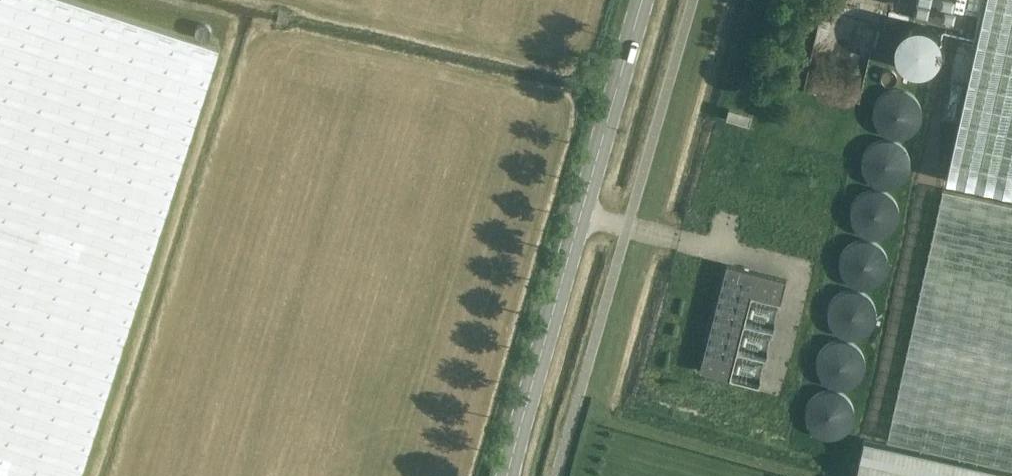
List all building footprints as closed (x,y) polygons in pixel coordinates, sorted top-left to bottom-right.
[(220,47),(74,0),(0,0),(0,475),(81,475),(220,47)] [(915,12),(961,23),(966,0),(918,0),(915,12)] [(944,186),(1011,201),(1011,0),(986,0),(944,186)] [(887,440),(1011,468),(1011,205),(943,190),(887,440)] [(744,322),(751,294),(781,302),(787,280),(727,265),(700,370),(729,378),(737,350),(744,322)] [(864,439),(855,475),(1011,475),(1011,473),(864,439)]
